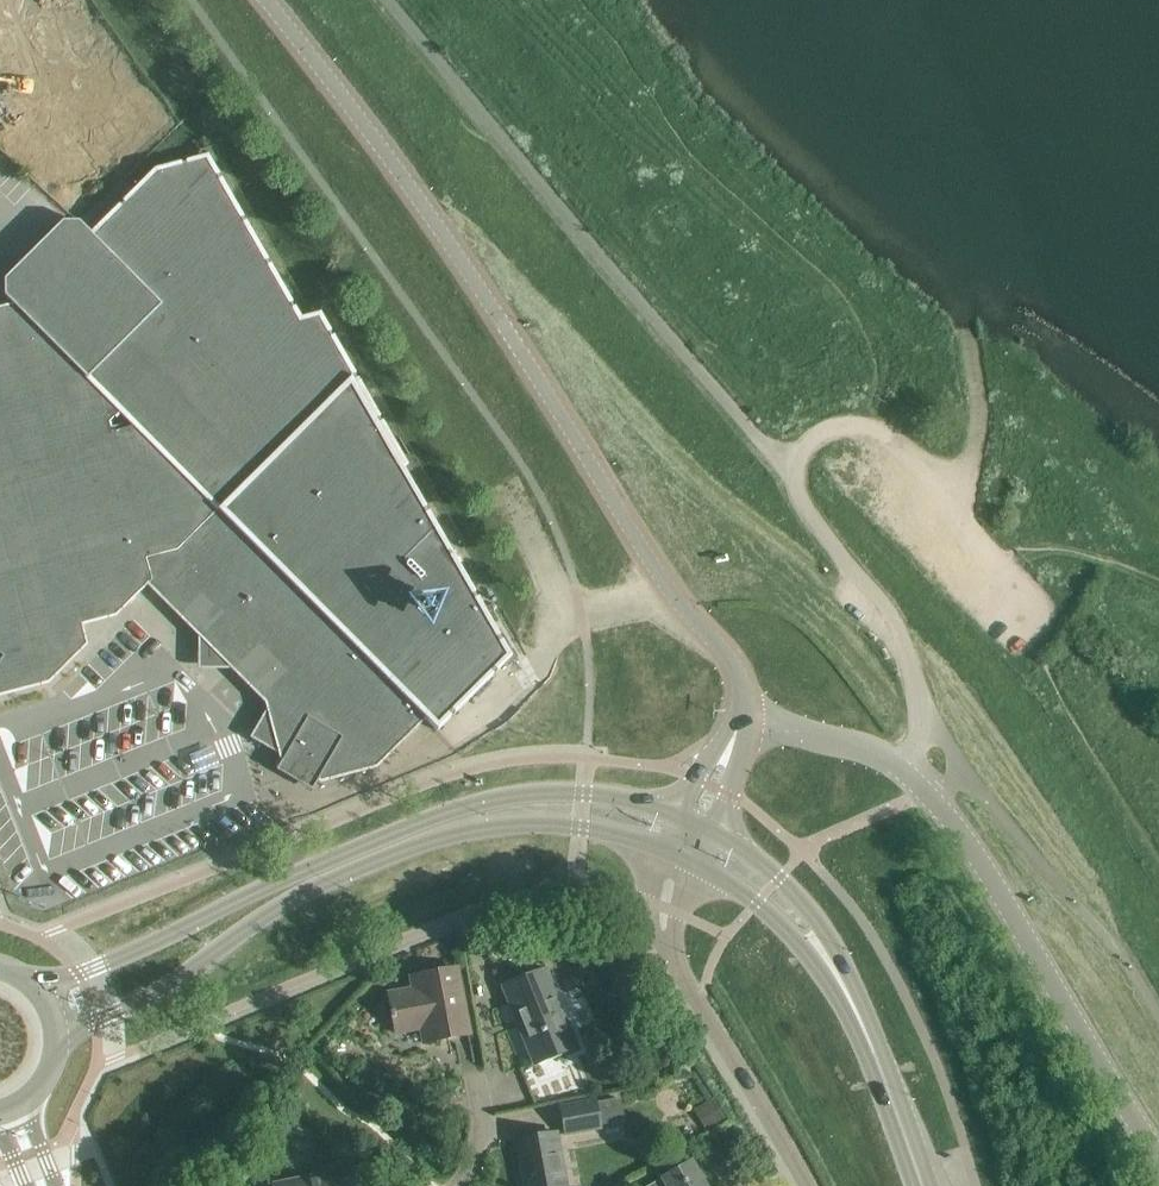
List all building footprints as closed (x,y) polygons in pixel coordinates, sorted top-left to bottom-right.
[(33,111),(0,63),(0,133),(33,111)] [(320,313),(301,319),(207,156),(155,169),(91,233),(90,232),(88,233),(100,245),(28,317),(100,391),(118,373),(236,492),(355,374),(320,313)] [(176,552),(236,492),(118,373),(100,391),(28,317),(18,307),(0,311),(0,693),(47,680),(84,644),(79,623),(115,613),(148,581),(142,560),(176,552)] [(403,469),(407,465),(355,374),(236,492),(176,552),(142,560),(148,581),(209,641),(209,651),(216,659),(226,659),(268,701),(439,532),(403,469)] [(510,657),(507,651),(439,532),(268,701),(283,757),(287,759),(281,769),(311,786),(317,777),(321,779),(375,765),(424,716),(438,730),(510,657)] [(426,987),(389,993),(393,1011),(390,1012),(391,1018),(394,1018),(397,1033),(421,1029),(424,1042),(470,1034),(457,968),(423,975),(426,987)] [(536,1063),(576,1047),(544,970),(505,986),(536,1063)] [(704,1131),(725,1120),(714,1097),(693,1108),(704,1131)] [(565,1135),(600,1128),(596,1099),(560,1106),(565,1135)] [(557,1133),(522,1140),(528,1175),(523,1175),(525,1185),(567,1185),(557,1133)] [(691,1161),(662,1178),(663,1180),(652,1185),(706,1185),(691,1161)] [(351,1163),(333,1167),(333,1166),(318,1169),(320,1176),(274,1185),(275,1185),(356,1185),(351,1163)]
